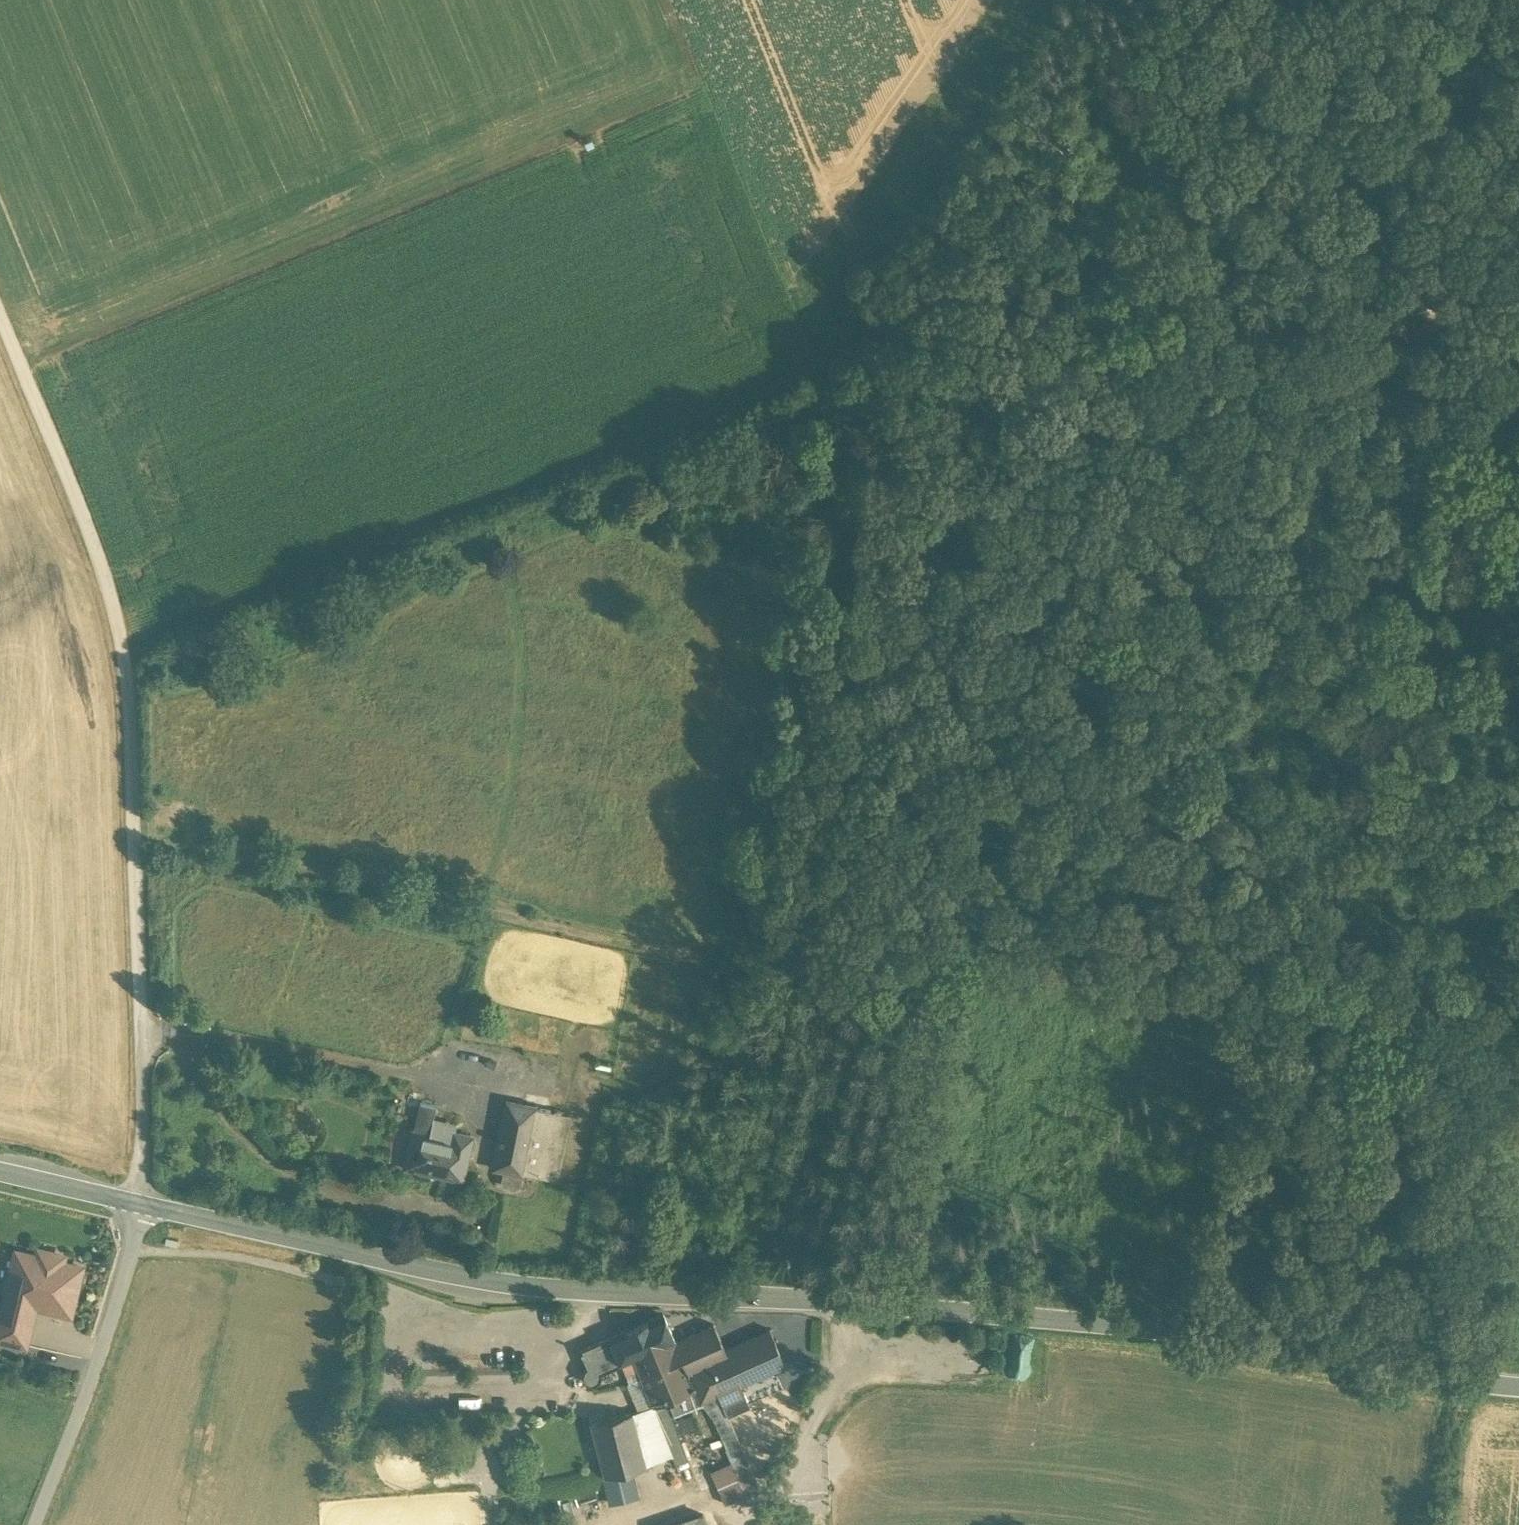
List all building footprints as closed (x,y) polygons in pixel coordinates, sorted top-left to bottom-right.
[(423,1088),(412,1086),(410,1097),(421,1100),(423,1088)] [(410,1097),(405,1097),(402,1113),(416,1116),(417,1116),(421,1100),(410,1097)] [(436,1104),(421,1100),(417,1116),(416,1116),(413,1129),(429,1134),(436,1104)] [(535,1106),(507,1100),(494,1165),(522,1171),(535,1106)] [(535,1106),(522,1171),(538,1174),(543,1147),(551,1109),(535,1106)] [(452,1139),(429,1134),(413,1129),(413,1130),(405,1164),(462,1178),(473,1135),(455,1130),(452,1139)] [(543,1147),(538,1174),(551,1177),(556,1150),(543,1147)] [(60,1253),(43,1249),(38,1252),(37,1256),(23,1253),(14,1293),(7,1291),(1,1315),(31,1322),(35,1304),(70,1313),(82,1265),(62,1261),(63,1258),(60,1253)] [(663,1312),(610,1335),(622,1363),(634,1357),(676,1340),(663,1312)] [(1,1315),(0,1320),(0,1337),(26,1343),(31,1322),(1,1315)] [(639,1368),(641,1373),(683,1355),(695,1385),(712,1378),(719,1393),(741,1384),(786,1364),(770,1328),(725,1348),(714,1323),(676,1340),(634,1357),(639,1368)] [(622,1363),(610,1335),(580,1349),(588,1366),(586,1367),(583,1374),(586,1381),(592,1384),(599,1381),(602,1374),(602,1372),(622,1363)] [(683,1355),(641,1373),(654,1403),(654,1404),(665,1399),(685,1390),(695,1385),(683,1355)] [(634,1357),(622,1363),(626,1373),(639,1368),(634,1357)] [(712,1378),(695,1385),(701,1398),(713,1417),(718,1429),(733,1460),(747,1492),(760,1487),(728,1412),(719,1393),(712,1378)] [(741,1384),(719,1393),(728,1412),(749,1403),(741,1384)] [(695,1385),(685,1390),(705,1435),(718,1429),(713,1417),(701,1398),(695,1385)] [(718,1429),(705,1435),(685,1390),(665,1399),(687,1458),(705,1450),(713,1469),(733,1460),(718,1429)] [(665,1399),(654,1404),(654,1403),(633,1411),(647,1464),(672,1454),(676,1463),(687,1458),(665,1399)] [(633,1411),(591,1421),(605,1475),(630,1469),(647,1465),(647,1464),(633,1411)] [(733,1460),(713,1469),(717,1478),(714,1480),(725,1503),(747,1492),(733,1460)] [(630,1469),(605,1475),(612,1502),(636,1496),(630,1469)] [(668,1524),(707,1524),(704,1513),(668,1524)]
